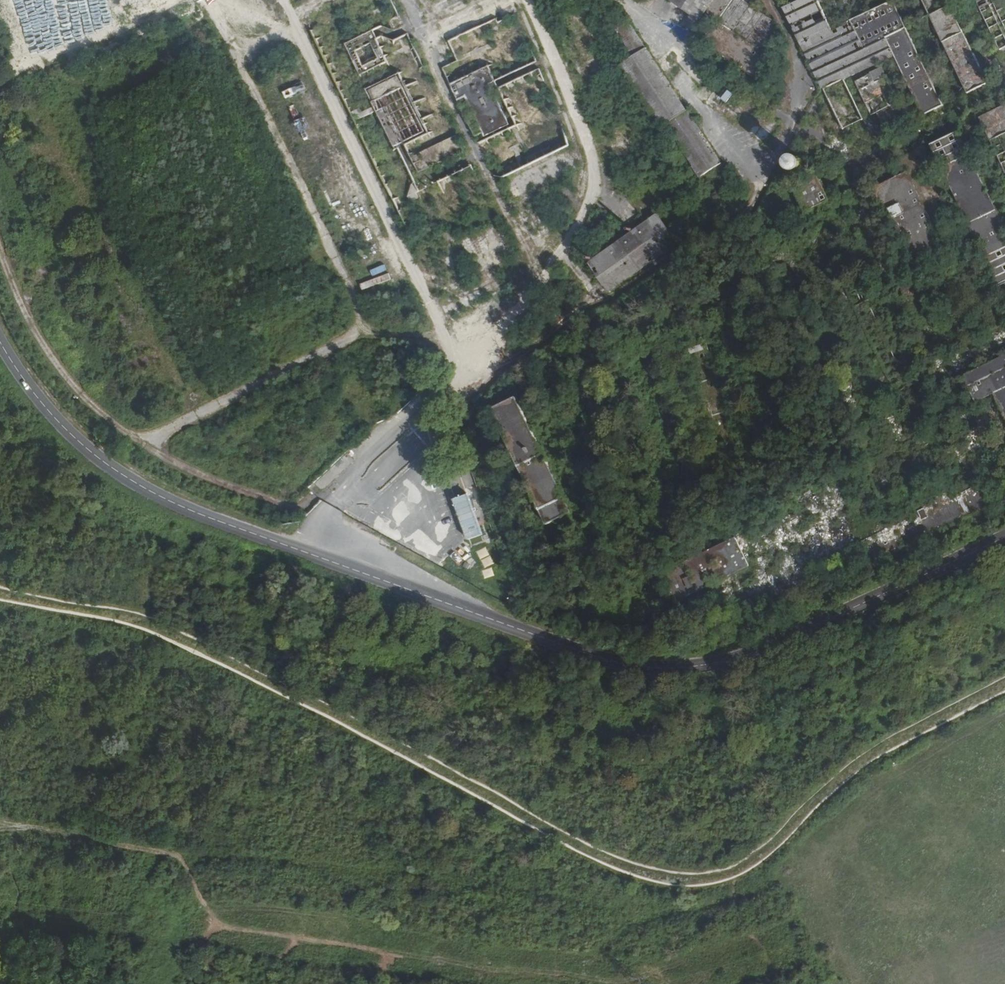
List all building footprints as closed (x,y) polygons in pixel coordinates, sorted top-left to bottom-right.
[(765,15),(750,4),(752,0),(674,0),(700,19),(705,12),(718,20),(703,41),(760,81),(774,60),(768,55),(786,29),(765,15)] [(944,105),(893,0),(796,0),(792,2),(784,5),(790,17),(824,89),(843,130),(864,120),(857,104),(848,85),(845,79),(895,56),(924,115),(944,105)] [(965,33),(949,0),(924,0),(944,43),(968,93),(989,84),(965,33)] [(1004,0),(976,0),(980,7),(985,17),(1000,50),(1004,48),(1004,1),(1004,0)] [(787,18),(790,17),(784,5),(783,3),(780,4),(787,18)] [(630,22),(617,29),(634,56),(646,48),(630,22)] [(361,75),(388,62),(376,37),(373,30),(346,44),(361,75)] [(665,124),(687,110),(646,48),(634,56),(621,65),(661,127),(665,124)] [(491,84),(496,81),(495,79),(489,66),(451,84),(458,100),(466,96),(485,136),(510,125),(493,89),(491,84)] [(887,133),(909,122),(883,69),(855,82),(865,101),(871,115),(877,113),(887,133)] [(404,142),(426,131),(399,77),(372,91),(381,110),(379,111),(396,146),(399,145),(404,142)] [(499,88),(500,87),(497,81),(496,81),(491,84),(493,89),(499,89),(499,88)] [(859,103),(865,101),(855,82),(848,85),(857,104),(859,103)] [(289,99),(307,90),(303,83),(285,92),(289,99)] [(841,131),(843,130),(824,89),(821,90),(841,131)] [(723,99),(728,103),(735,94),(730,90),(723,99)] [(476,136),(484,133),(466,96),(458,100),(476,136)] [(859,103),(857,104),(864,120),(867,119),(859,103)] [(289,107),(295,118),(300,115),(295,105),(289,107)] [(980,117),(1004,169),(1004,105),(980,117)] [(358,122),(378,112),(376,107),(360,115),(358,110),(350,114),(352,118),(355,116),(358,122)] [(687,110),(665,124),(693,167),(701,179),(725,166),(687,110)] [(306,121),(298,124),(301,132),(309,129),(306,121)] [(997,210),(959,131),(932,144),(970,224),(1004,290),(1004,232),(1002,233),(999,227),(1004,224),(997,210)] [(464,150),(457,136),(412,157),(419,171),(464,150)] [(513,201),(580,169),(570,147),(503,180),(513,201)] [(937,226),(957,216),(924,148),(899,160),(907,177),(876,193),(889,220),(887,221),(891,230),(893,228),(909,260),(945,243),(937,226)] [(800,157),(798,156),(797,156),(794,157),(791,159),(790,162),(790,165),(791,167),(792,169),(794,170),(798,171),(800,171),(802,170),(804,167),(805,165),(805,164),(804,161),(803,159),(800,157)] [(695,183),(701,179),(693,167),(687,171),(695,183)] [(806,211),(829,200),(817,174),(794,185),(806,211)] [(419,193),(423,191),(420,189),(414,184),(412,197),(415,202),(421,198),(419,193)] [(607,296),(680,246),(658,213),(586,264),(607,296)] [(344,229),(347,236),(365,231),(363,223),(344,229)] [(374,276),(388,272),(386,266),(372,270),(374,276)] [(377,279),(362,284),(364,290),(379,285),(377,279)] [(786,292),(797,286),(795,284),(785,289),(786,292)] [(629,309),(644,299),(640,293),(625,304),(629,309)] [(708,320),(703,303),(695,306),(701,322),(708,320)] [(731,322),(739,320),(740,319),(736,306),(727,308),(731,322)] [(750,325),(746,317),(740,319),(739,320),(742,328),(750,325)] [(763,350),(761,341),(753,343),(756,352),(763,350)] [(767,362),(764,352),(756,354),(760,364),(761,364),(763,363),(767,362)] [(965,376),(977,402),(996,393),(1004,412),(1004,356),(965,376)] [(781,370),(765,377),(771,389),(786,382),(781,370)] [(790,393),(783,395),(786,404),(793,401),(790,393)] [(519,467),(545,454),(517,396),(509,400),(491,409),(511,450),(519,467)] [(794,430),(796,423),(777,417),(775,423),(794,430)] [(766,434),(777,428),(770,426),(761,431),(765,440),(768,438),(766,434)] [(758,446),(765,440),(761,431),(761,430),(753,434),(758,446)] [(753,458),(762,454),(759,447),(749,451),(753,458)] [(548,524),(573,512),(545,454),(519,467),(548,524)] [(767,465),(764,457),(754,461),(758,469),(767,465)] [(863,468),(859,459),(850,463),(855,472),(863,468)] [(753,470),(757,469),(752,460),(748,462),(753,470)] [(836,480),(845,476),(841,466),(832,471),(836,480)] [(954,500),(953,498),(950,492),(918,507),(921,514),(856,545),(866,566),(995,503),(985,483),(959,495),(959,497),(954,500)] [(661,514),(658,496),(646,499),(650,517),(661,514)] [(781,505),(778,499),(769,503),(772,510),(781,505)] [(461,518),(466,529),(479,523),(475,512),(461,518)] [(751,566),(737,537),(663,573),(677,602),(751,566)] [(773,611),(823,588),(811,564),(762,588),(773,611)] [(485,579),(495,576),(492,567),(482,570),(485,579)] [(758,618),(767,614),(759,595),(750,600),(758,618)] [(739,625),(752,620),(749,613),(736,618),(739,625)]
